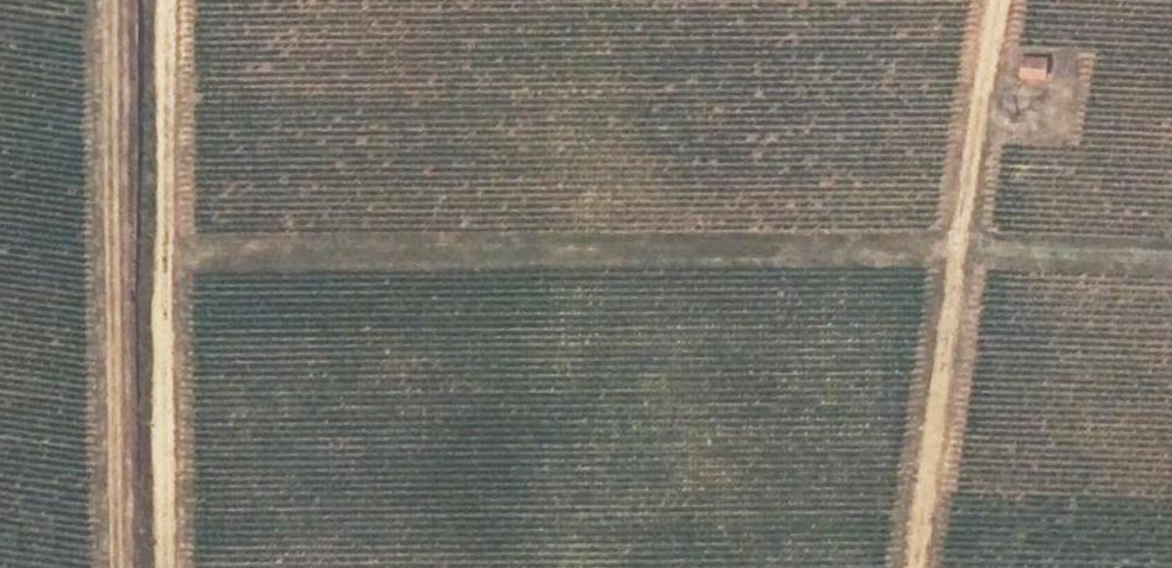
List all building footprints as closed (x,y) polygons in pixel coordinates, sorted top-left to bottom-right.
[(1039,58),(1016,57),(1016,77),(1039,78),(1039,58)]
